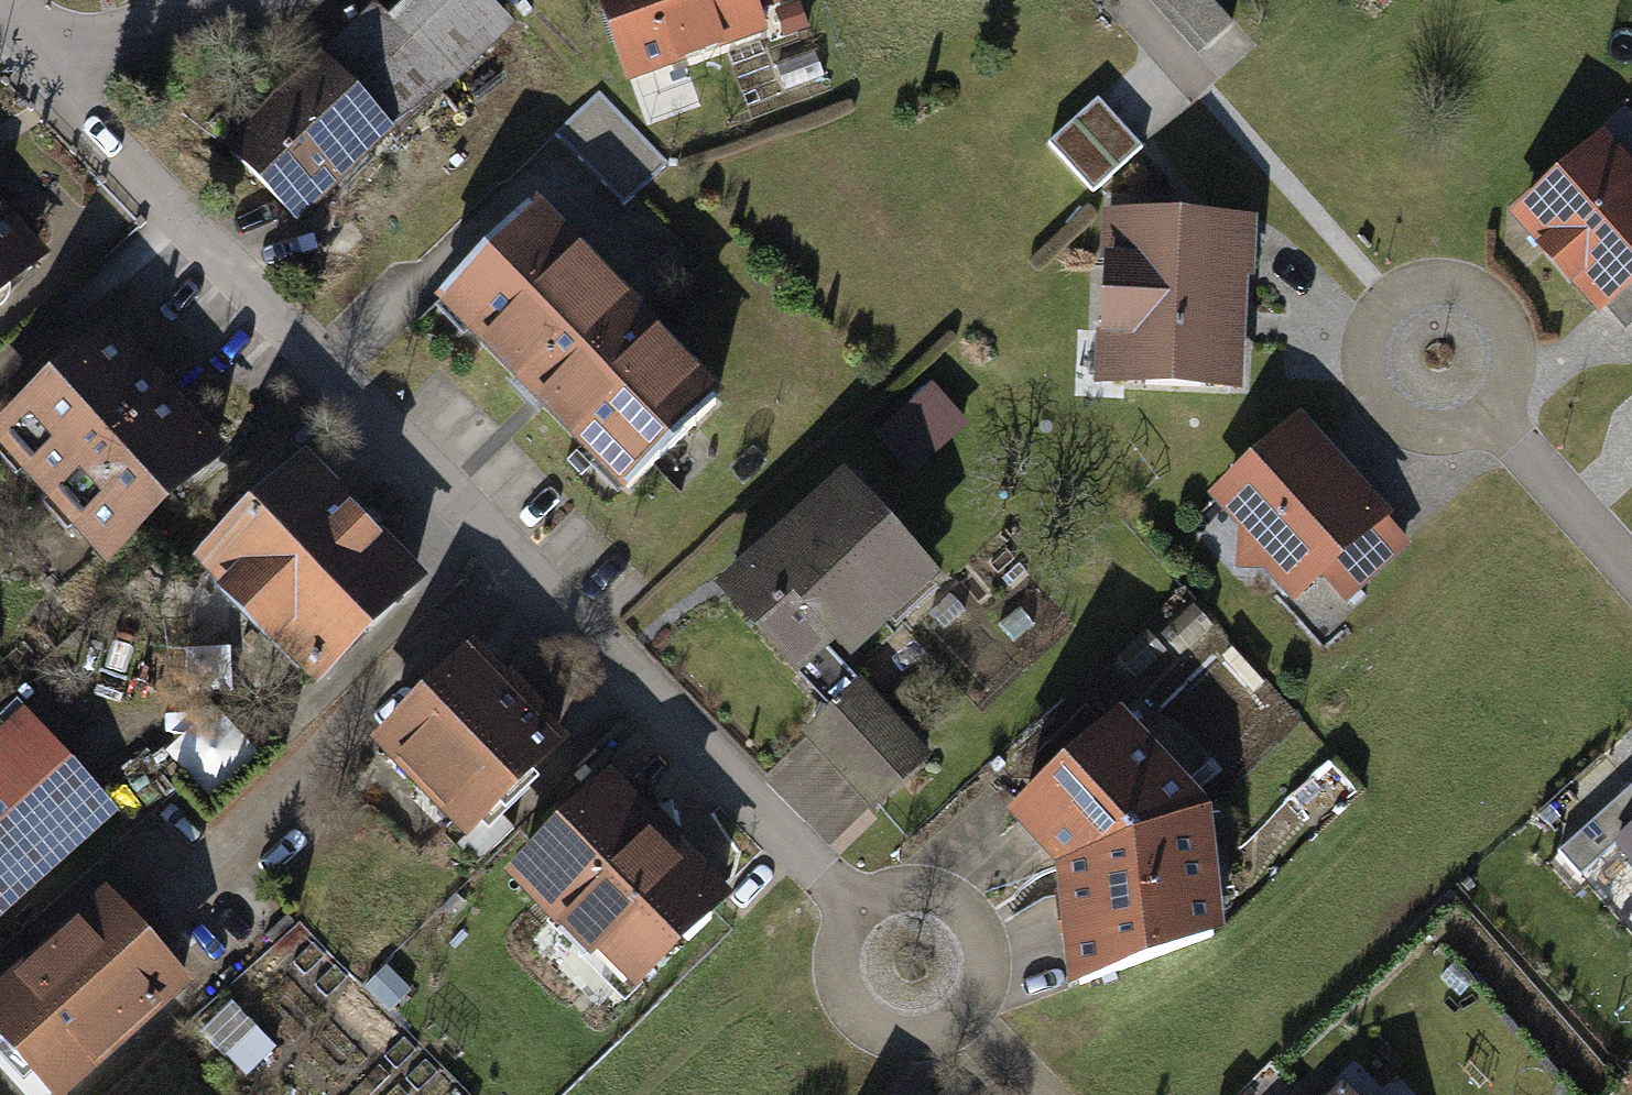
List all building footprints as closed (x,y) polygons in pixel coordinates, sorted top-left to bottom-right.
[(395,129),(508,18),(490,0),(401,0),(383,17),(371,4),(321,53),(395,129)] [(644,71),(779,25),(771,0),(619,0),(644,71)] [(1217,59),(1246,35),(1216,0),(1168,0),(1217,59)] [(1387,14),(1402,0),(1375,0),(1387,14)] [(395,129),(321,53),(226,146),(300,221),(395,129)] [(602,95),(566,135),(635,196),(671,155),(602,95)] [(1097,185),(1140,151),(1106,108),(1063,142),(1097,185)] [(1514,209),(1601,307),(1631,279),(1631,157),(1606,128),(1514,209)] [(19,176),(0,154),(0,193),(19,176)] [(57,262),(0,199),(0,314),(57,262)] [(630,483),(712,398),(521,215),(439,300),(630,483)] [(1260,224),(1110,221),(1106,377),(1256,380),(1260,224)] [(245,459),(127,332),(5,444),(123,571),(245,459)] [(938,389),(881,439),(920,483),(977,432),(938,389)] [(1315,412),(1215,492),(1245,528),(1236,562),(1271,562),(1291,585),(1391,504),(1315,412)] [(431,594),(311,470),(209,567),(329,692),(431,594)] [(944,572),(856,475),(733,587),(822,683),(944,572)] [(583,743),(496,655),(403,745),(490,833),(583,743)] [(873,685),(816,736),(885,814),(943,763),(873,685)] [(36,713),(0,744),(0,927),(127,818),(36,713)] [(1073,868),(1222,811),(1127,728),(1030,811),(1073,868)] [(737,889),(619,777),(529,872),(647,983),(737,889)] [(1222,811),(1073,868),(1087,983),(1229,932),(1222,811)] [(1609,837),(1631,863),(1631,817),(1609,837)] [(124,893),(0,1007),(0,1015),(74,1094),(83,1094),(206,982),(124,893)] [(1328,1094),(1359,1094),(1344,1080),(1328,1094)]
